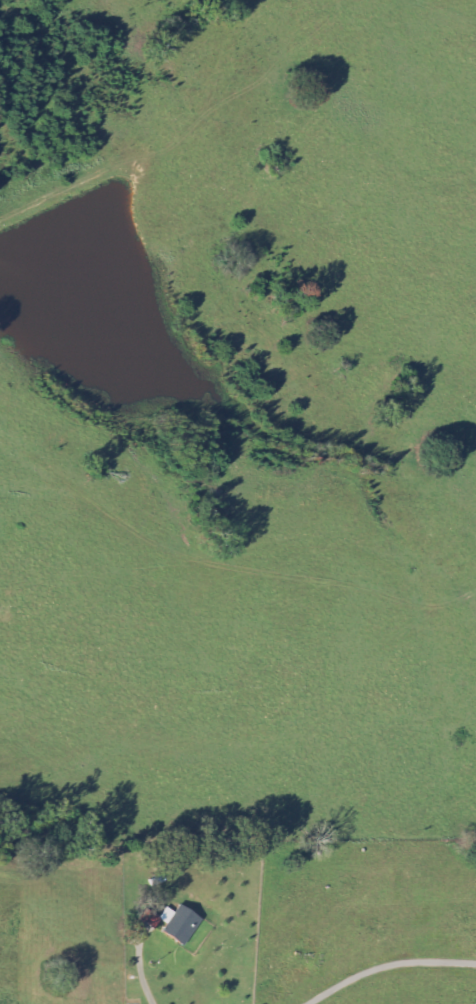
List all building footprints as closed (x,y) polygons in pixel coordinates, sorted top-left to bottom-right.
[(167,908),(159,919),(167,924),(162,932),(184,946),(202,919),(180,905),(175,913),(167,908)] [(155,930),(162,920),(148,910),(141,921),(155,930)]
